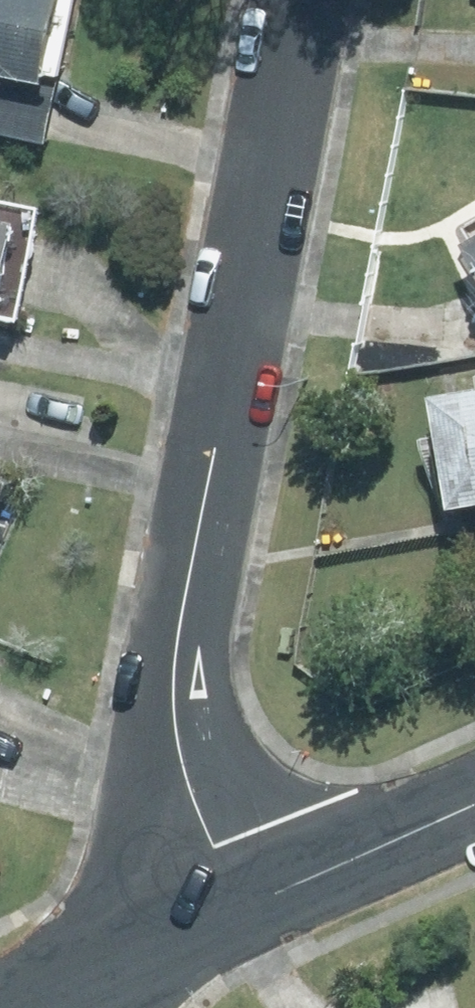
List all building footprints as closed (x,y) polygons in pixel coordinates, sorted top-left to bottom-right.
[(55,0),(0,0),(0,81),(36,89),(55,0)] [(0,96),(0,138),(42,147),(51,107),(0,96)] [(9,230),(0,228),(0,276),(9,230)] [(454,247),(474,283),(474,234),(454,247)] [(423,405),(443,517),(474,511),(474,396),(423,405)]
